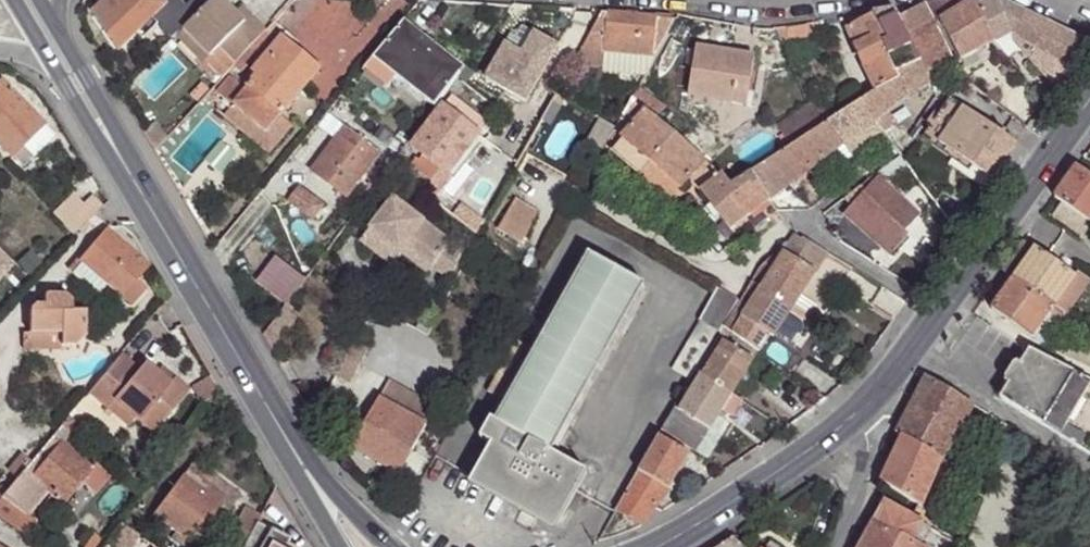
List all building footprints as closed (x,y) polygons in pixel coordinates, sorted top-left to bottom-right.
[(183,30),(202,11),(192,0),(185,6),(178,0),(170,0),(166,4),(161,0),(107,0),(92,15),(118,52),(137,34),(152,19),(158,25),(173,40),(176,37),(183,30)] [(223,0),(213,0),(202,11),(183,30),(209,56),(210,57),(220,48),(235,63),(250,48),(266,32),(250,17),(245,22),(237,14),(223,0)] [(974,0),(950,0),(924,4),(954,63),(960,61),(993,43),(995,42),(978,7),(974,0)] [(978,7),(995,42),(1011,34),(1005,15),(997,0),(989,0),(978,7)] [(1087,43),(997,0),(1005,15),(1011,34),(1013,43),(1054,89),(1069,68),(1087,43)] [(897,81),(875,92),(861,101),(875,121),(906,99),(943,75),(956,66),(954,63),(924,4),(912,11),(899,18),(904,26),(921,62),(894,74),(897,81)] [(245,22),(250,17),(242,8),(237,14),(245,22)] [(899,18),(912,11),(910,8),(894,11),(899,18)] [(894,11),(872,14),(873,15),(887,41),(880,44),(894,74),(921,62),(904,26),(899,18),(894,11)] [(580,66),(603,69),(604,53),(655,58),(675,21),(601,13),(573,65),(576,65),(580,66)] [(846,29),(863,20),(873,15),(872,14),(861,17),(842,20),(846,29)] [(846,29),(875,92),(897,81),(894,74),(880,44),(887,41),(873,15),(863,20),(846,29)] [(142,39),(158,25),(152,19),(137,34),(142,39)] [(424,42),(422,44),(460,74),(464,70),(404,22),(403,24),(424,42)] [(403,24),(400,27),(372,59),(396,78),(434,108),(460,74),(422,44),(424,42),(403,24)] [(807,28),(787,30),(788,41),(808,39),(807,28)] [(204,61),(209,56),(183,30),(176,37),(203,64),(205,62),(204,61)] [(272,39),(266,32),(250,48),(256,54),(272,39)] [(286,32),(281,38),(288,43),(293,37),(286,32)] [(522,55),(505,46),(485,80),(525,103),(557,48),(534,34),(522,55)] [(216,93),(225,100),(226,99),(234,106),(267,133),(279,119),(320,70),(288,43),(281,38),(258,66),(263,70),(257,76),(246,90),(230,77),(216,93)] [(204,61),(205,62),(222,77),(233,64),(235,63),(220,48),(210,57),(209,56),(204,61)] [(256,54),(250,48),(235,63),(233,64),(239,71),(256,54)] [(747,105),(754,57),(749,56),(733,54),(695,48),(688,95),(747,105)] [(603,71),(645,76),(655,58),(604,53),(603,69),(603,71)] [(396,78),(372,59),(365,68),(388,87),(396,78)] [(956,66),(960,75),(966,71),(960,61),(954,63),(956,66)] [(581,83),(588,71),(580,66),(576,65),(569,77),(581,83)] [(253,72),(257,76),(263,70),(258,66),(253,72)] [(2,81),(0,83),(0,145),(11,156),(23,146),(34,157),(56,136),(2,81)] [(203,84),(192,97),(197,101),(208,88),(203,84)] [(663,106),(638,88),(633,98),(646,110),(653,116),(663,106)] [(488,123),(451,96),(411,147),(426,159),(448,176),(459,162),(488,123)] [(621,119),(631,128),(646,110),(633,98),(621,119)] [(947,150),(991,181),(1016,144),(1017,144),(950,98),(925,135),(938,144),(947,150)] [(751,174),(770,201),(843,146),(851,157),(878,138),(884,134),(875,121),(861,101),(830,122),(791,148),(751,174)] [(817,101),(776,126),(781,133),(820,107),(817,101)] [(279,119),(267,133),(234,106),(223,118),(269,154),(291,128),(279,119)] [(781,133),(791,148),(830,122),(820,107),(781,133)] [(653,116),(646,110),(631,128),(621,139),(611,150),(629,166),(639,154),(680,190),(691,178),(701,166),(706,161),(653,116)] [(380,154),(345,127),(312,172),(347,198),(380,154)] [(938,144),(932,153),(941,159),(947,150),(938,144)] [(639,154),(629,166),(670,202),(680,190),(639,154)] [(454,180),(448,176),(426,159),(416,171),(444,192),(454,180)] [(704,178),(709,185),(722,175),(706,161),(701,166),(709,173),(704,178)] [(473,172),(459,162),(448,176),(454,180),(462,186),(473,172)] [(701,166),(691,178),(701,192),(709,185),(704,178),(709,173),(701,166)] [(1055,199),(1061,203),(1089,223),(1089,176),(1078,167),(1055,199)] [(845,216),(882,249),(900,229),(904,232),(919,216),(884,183),(888,178),(880,171),(868,181),(861,187),(866,192),(845,216)] [(770,201),(751,174),(731,187),(722,175),(709,185),(701,192),(731,232),(770,201)] [(323,206),(299,188),(289,202),(313,220),(323,206)] [(53,214),(63,224),(84,204),(74,194),(53,214)] [(104,206),(93,195),(84,204),(63,224),(74,235),(96,213),(104,206)] [(450,242),(394,198),(369,229),(401,254),(405,248),(431,267),(450,242)] [(539,214),(515,200),(498,231),(522,244),(539,214)] [(1081,237),(1089,224),(1089,223),(1061,203),(1051,217),(1081,237)] [(391,267),(401,254),(369,229),(359,243),(391,267)] [(904,232),(900,229),(882,249),(890,256),(908,236),(904,232)] [(144,288),(134,280),(147,265),(107,230),(81,259),(80,260),(104,281),(130,303),(144,288)] [(778,250),(759,268),(751,282),(760,288),(761,286),(794,306),(801,296),(804,290),(827,254),(804,239),(803,240),(793,235),(792,236),(787,244),(785,243),(778,250)] [(1023,241),(1002,271),(1013,279),(1053,308),(1075,277),(1074,276),(1035,248),(1034,249),(1023,241)] [(450,242),(431,267),(450,281),(464,253),(450,242)] [(426,274),(431,267),(405,248),(401,254),(426,274)] [(0,252),(0,277),(12,265),(0,252)] [(265,263),(278,272),(286,263),(273,253),(265,263)] [(587,473),(551,453),(645,286),(588,254),(495,422),(490,419),(480,439),(491,445),(472,479),(558,526),(587,473)] [(78,256),(68,268),(94,293),(104,281),(80,260),(81,259),(78,256)] [(1074,276),(1075,277),(1053,308),(1050,312),(1061,320),(1089,280),(1077,272),(1074,276)] [(1050,312),(1053,308),(1013,279),(992,310),(1031,338),(1050,312)] [(722,328),(759,353),(770,336),(774,338),(792,308),(794,306),(761,286),(760,288),(742,318),(733,311),(722,328)] [(739,302),(716,288),(699,321),(719,334),(722,328),(733,311),(739,302)] [(44,294),(44,304),(35,304),(29,309),(29,333),(61,333),(61,346),(75,346),(85,336),(85,312),(71,311),(71,301),(64,294),(44,294)] [(817,307),(801,296),(794,306),(792,308),(809,319),(817,307)] [(695,372),(719,334),(699,321),(673,371),(689,381),(695,372)] [(722,328),(719,334),(695,372),(700,375),(733,394),(759,353),(722,328)] [(29,333),(29,346),(61,346),(61,333),(29,333)] [(1029,351),(1000,399),(1060,437),(1089,456),(1089,382),(1029,351)] [(114,400),(134,417),(153,433),(189,390),(174,378),(170,382),(158,372),(145,362),(139,369),(120,354),(88,393),(107,408),(114,400)] [(355,362),(346,357),(336,375),(346,380),(350,371),(355,362)] [(355,373),(360,364),(355,362),(350,371),(355,373)] [(162,367),(158,372),(170,382),(174,378),(162,367)] [(678,411),(674,408),(661,432),(668,436),(695,454),(708,430),(710,431),(722,412),(733,394),(700,375),(678,411)] [(193,386),(205,407),(218,389),(210,376),(193,386)] [(927,377),(896,435),(901,437),(941,463),(976,406),(927,377)] [(407,447),(413,451),(437,408),(388,381),(351,449),(393,472),(407,447)] [(733,418),(743,402),(733,394),(722,412),(733,418)] [(114,400),(107,408),(127,425),(134,417),(114,400)] [(66,420),(61,426),(71,433),(74,436),(79,430),(66,420)] [(26,514),(47,489),(62,502),(73,488),(80,481),(84,485),(95,494),(110,477),(94,464),(90,469),(61,445),(71,433),(61,426),(45,445),(24,470),(1,497),(0,498),(0,518),(24,535),(35,520),(26,514)] [(661,432),(658,437),(666,441),(668,436),(661,432)] [(638,472),(670,491),(690,456),(666,441),(658,437),(638,472)] [(901,437),(880,482),(920,507),(922,508),(931,514),(949,469),(941,463),(901,437)] [(393,472),(399,475),(413,451),(407,447),(393,472)] [(219,505),(228,512),(240,494),(193,460),(154,514),(176,530),(191,541),(193,542),(219,505)] [(616,510),(642,526),(670,491),(638,472),(616,510)] [(468,486),(554,534),(558,526),(472,479),(468,486)] [(80,481),(73,488),(79,493),(84,485),(80,481)] [(861,546),(920,546),(911,542),(922,523),(913,519),(885,503),(861,546)] [(261,515),(244,506),(228,535),(245,544),(257,523),(261,515)] [(913,519),(922,523),(911,542),(920,546),(921,546),(936,518),(931,514),(922,508),(920,507),(913,519)] [(287,545),(289,541),(257,523),(245,544),(243,546),(290,546),(287,545)] [(191,541),(176,530),(170,538),(182,546),(187,546),(191,541)] [(719,546),(742,546),(733,538),(719,546)]
